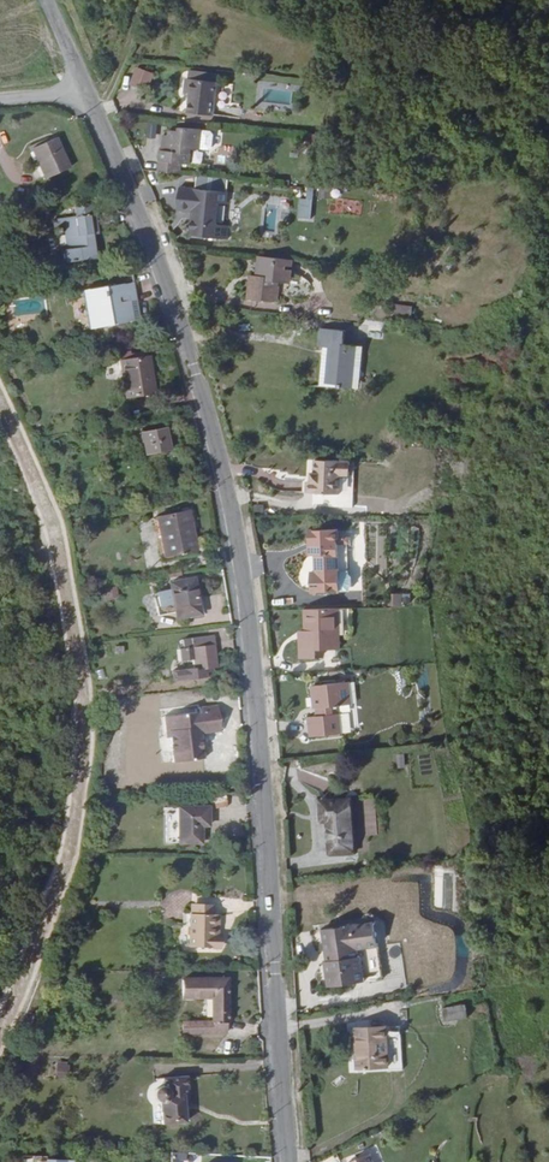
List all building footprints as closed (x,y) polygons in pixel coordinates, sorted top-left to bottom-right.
[(135,66),(129,85),(146,91),(152,73),(135,66)] [(208,87),(178,84),(176,98),(182,99),(181,117),(206,119),(208,87)] [(156,138),(156,123),(148,123),(147,137),(156,138)] [(158,153),(156,174),(175,176),(177,166),(187,167),(188,153),(198,154),(200,134),(178,132),(177,135),(167,134),(167,137),(166,146),(162,146),(161,153),(158,153)] [(200,134),(198,154),(208,155),(211,153),(212,139),(210,135),(200,134)] [(70,169),(57,140),(35,149),(48,179),(70,169)] [(312,220),(312,187),(306,187),(306,199),(298,198),(297,220),(312,220)] [(235,196),(187,191),(184,213),(200,215),(197,239),(234,243),(236,229),(224,228),(226,207),(233,208),(235,196)] [(95,204),(64,208),(64,219),(44,222),(44,225),(96,216),(95,204)] [(98,229),(96,216),(44,225),(46,237),(48,237),(48,234),(54,234),(55,235),(59,235),(59,233),(62,233),(65,251),(61,251),(63,264),(98,259),(95,235),(91,236),(90,229),(98,229)] [(286,261),(260,258),(259,270),(258,286),(254,286),(252,301),(264,303),(264,301),(276,302),(278,284),(281,285),(284,285),(286,261)] [(258,286),(259,270),(251,269),(249,301),(252,301),(254,286),(258,286)] [(89,289),(96,328),(112,325),(113,327),(116,327),(116,324),(135,321),(130,300),(139,298),(137,282),(89,289)] [(130,300),(135,321),(143,319),(139,298),(130,300)] [(409,317),(411,306),(394,303),(392,314),(409,317)] [(337,387),(353,389),(357,347),(344,346),(345,332),(322,330),(320,348),(322,348),(328,349),(326,382),(338,384),(337,387)] [(319,385),(337,387),(338,384),(326,382),(328,349),(322,348),(319,385)] [(131,396),(155,393),(151,358),(124,361),(126,374),(128,373),(131,396)] [(169,452),(166,430),(141,435),(145,456),(169,452)] [(348,463),(310,462),(309,476),(306,476),(306,480),(296,480),(296,496),(347,497),(348,463)] [(162,559),(195,552),(186,513),(154,520),(162,559)] [(154,520),(149,521),(157,560),(162,559),(154,520)] [(305,545),(311,545),(311,556),(311,573),(304,573),(304,593),(333,593),(333,573),(333,571),(341,571),(341,546),(332,546),(332,532),(305,532),(305,545)] [(197,615),(189,582),(167,586),(168,592),(154,595),(156,608),(170,605),(172,613),(173,619),(197,615)] [(387,606),(410,605),(409,593),(387,594),(387,606)] [(331,611),(301,612),(302,634),(303,642),(296,643),(297,661),(316,661),(316,652),(336,651),(335,637),(332,637),(331,611)] [(175,681),(217,676),(215,666),(217,666),(215,645),(217,645),(215,636),(183,641),(184,648),(180,649),(181,661),(185,661),(187,669),(174,671),(175,681)] [(305,729),(305,741),(336,739),(334,719),(330,719),(329,711),(347,710),(345,687),(310,690),(311,712),(314,713),(314,720),(303,721),(303,729),(305,729)] [(199,729),(221,726),(218,707),(201,708),(201,710),(198,711),(198,714),(172,717),(174,732),(170,732),(171,738),(174,763),(203,759),(200,735),(199,729)] [(174,732),(172,717),(165,718),(168,738),(171,738),(170,732),(174,732)] [(222,732),(221,726),(199,729),(200,735),(222,732)] [(315,804),(316,815),(317,815),(322,814),(348,812),(347,801),(315,804)] [(209,815),(224,814),(225,806),(209,807),(209,815)] [(351,855),(348,812),(322,814),(323,825),(326,857),(351,855)] [(164,840),(198,839),(197,828),(206,828),(205,815),(164,816),(164,840)] [(197,911),(197,920),(219,920),(219,911),(197,911)] [(195,920),(196,940),(220,940),(221,933),(224,933),(224,920),(219,920),(197,920),(195,920)] [(373,924),(321,932),(325,956),(329,955),(330,964),(326,965),(324,965),(327,989),(381,981),(373,924)] [(404,941),(425,938),(423,926),(402,931),(404,941)] [(196,954),(224,953),(224,942),(220,942),(220,940),(196,940),(196,954)] [(389,965),(403,962),(399,941),(385,944),(389,965)] [(212,1020),(225,1020),(223,983),(181,984),(181,1000),(211,1000),(212,1020)] [(460,1014),(458,1001),(434,1007),(437,1020),(460,1014)] [(226,1033),(225,1020),(212,1020),(212,1023),(183,1025),(183,1034),(226,1033)] [(353,1067),(354,1072),(399,1069),(396,1026),(352,1029),(353,1051),(358,1050),(359,1066),(353,1067)] [(54,1072),(67,1073),(68,1062),(55,1061),(54,1072)] [(169,1094),(190,1093),(188,1077),(160,1080),(160,1082),(158,1083),(158,1088),(154,1092),(154,1093),(169,1094)] [(165,1119),(189,1120),(187,1107),(192,1106),(190,1093),(169,1094),(154,1093),(153,1098),(156,1103),(160,1106),(166,1105),(166,1114),(165,1114),(165,1119)]
